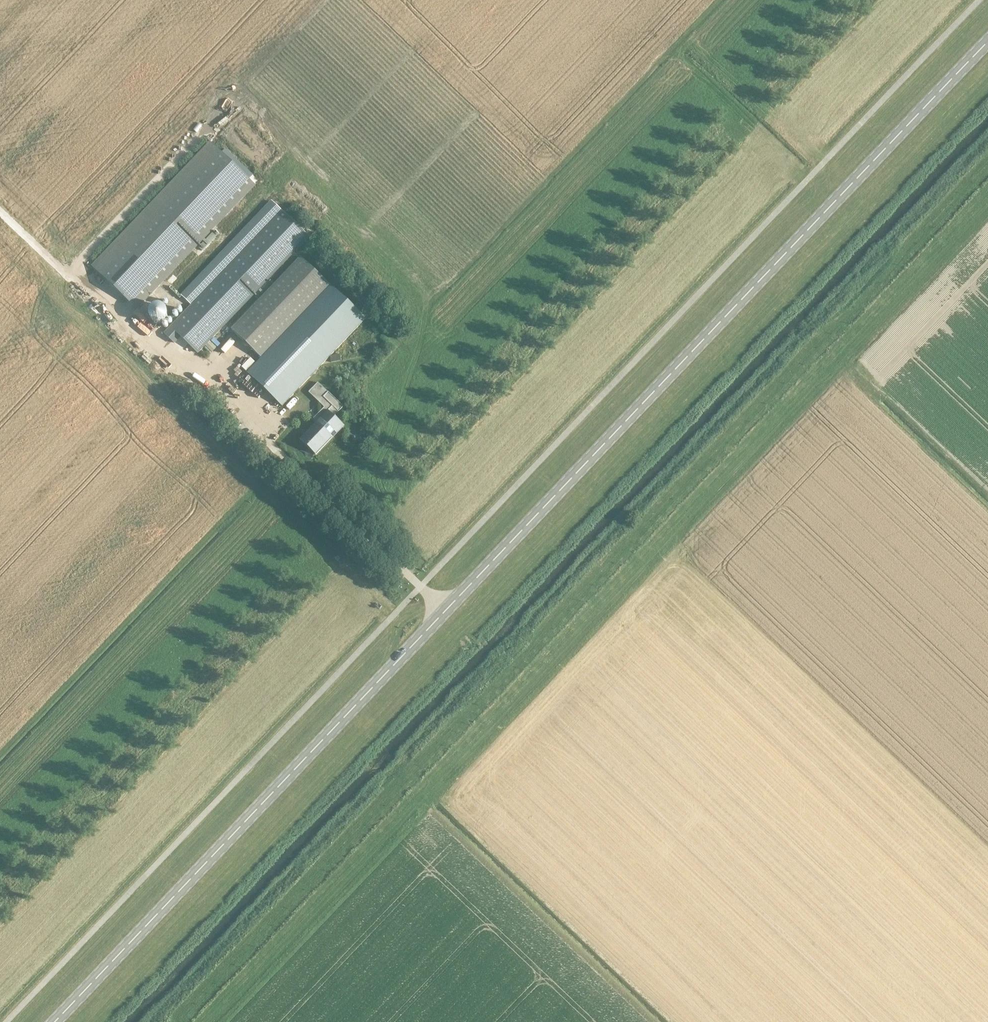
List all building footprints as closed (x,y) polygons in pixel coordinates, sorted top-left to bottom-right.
[(211,144),(93,267),(137,309),(255,185),(211,144)] [(180,337),(198,353),(309,237),(282,211),(165,334),(174,343),(180,337)] [(260,358),(247,372),(282,405),(365,318),(331,286),(301,258),(232,330),(260,358)] [(160,300),(148,309),(158,322),(164,316),(160,311),(165,307),(160,300)] [(240,355),(245,348),(240,343),(234,350),(240,355)] [(331,384),(327,388),(333,395),(337,391),(331,384)] [(312,447),(314,445),(320,451),(344,427),(334,418),(344,407),(328,393),(323,398),(332,406),(322,418),(324,420),(319,424),(317,422),(304,436),(308,440),(307,441),(312,447)]
